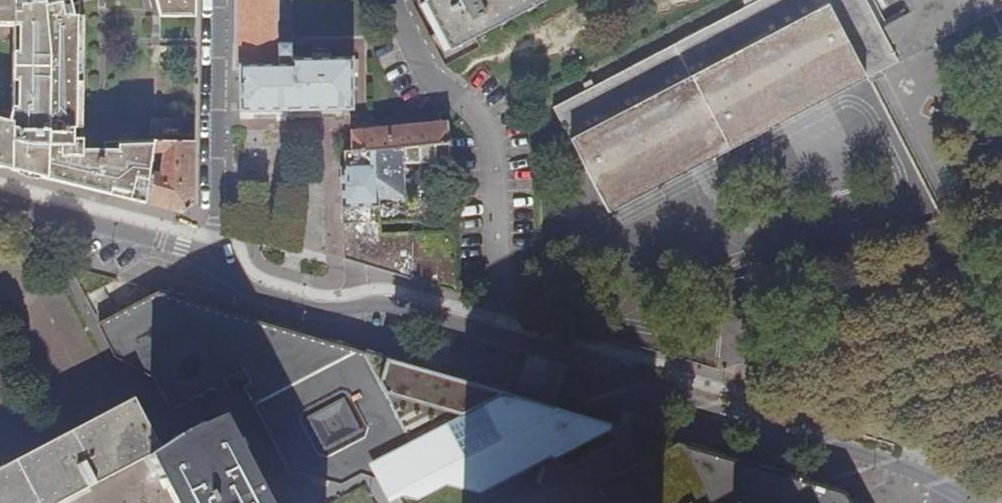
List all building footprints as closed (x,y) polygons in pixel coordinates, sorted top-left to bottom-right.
[(40,0),(10,0),(10,1),(7,0),(0,0),(0,28),(10,28),(11,123),(0,120),(0,168),(45,180),(45,176),(48,60),(40,0)] [(143,204),(143,200),(144,199),(151,164),(154,143),(192,142),(192,138),(151,138),(151,144),(116,144),(116,136),(102,136),(102,146),(80,146),(80,135),(74,135),(75,13),(79,13),(75,0),(40,0),(48,60),(45,176),(45,180),(143,204)] [(158,14),(193,15),(193,0),(154,0),(158,14)] [(233,21),(233,110),(348,110),(349,59),(275,59),(276,0),(233,0),(233,21)] [(421,3),(447,54),(478,38),(550,0),(426,0),(421,3)] [(903,3),(909,15),(878,30),(862,0),(763,0),(556,110),(609,213),(989,14),(1001,38),(1001,0),(910,0),(903,3)] [(74,135),(80,135),(82,13),(79,13),(75,13),(74,135)] [(376,200),(402,199),(401,168),(401,151),(416,149),(448,146),(447,124),(349,132),(348,152),(341,154),(339,172),(340,225),(342,261),(454,293),(452,233),(378,236),(376,200)] [(152,136),(116,136),(116,144),(151,144),(151,138),(152,136)] [(181,212),(191,203),(192,142),(154,143),(151,164),(144,199),(143,200),(143,204),(181,212)] [(401,168),(419,166),(416,149),(401,151),(401,168)] [(478,384),(359,349),(297,331),(159,290),(98,322),(116,355),(157,381),(173,411),(225,383),(231,395),(244,389),(286,472),(341,484),(375,467),(392,498),(398,496),(411,500),(447,481),(480,494),(482,497),(497,502),(502,502),(528,490),(531,471),(550,460),(588,466),(593,474),(640,450),(629,428),(478,384)] [(149,456),(152,454),(151,452),(125,402),(120,404),(29,452),(0,467),(0,502),(60,502),(147,457),(149,456)] [(259,486),(224,417),(183,433),(159,449),(152,454),(149,456),(154,465),(174,502),(268,502),(259,486)] [(845,492),(682,444),(601,486),(609,502),(851,502),(845,492)]
